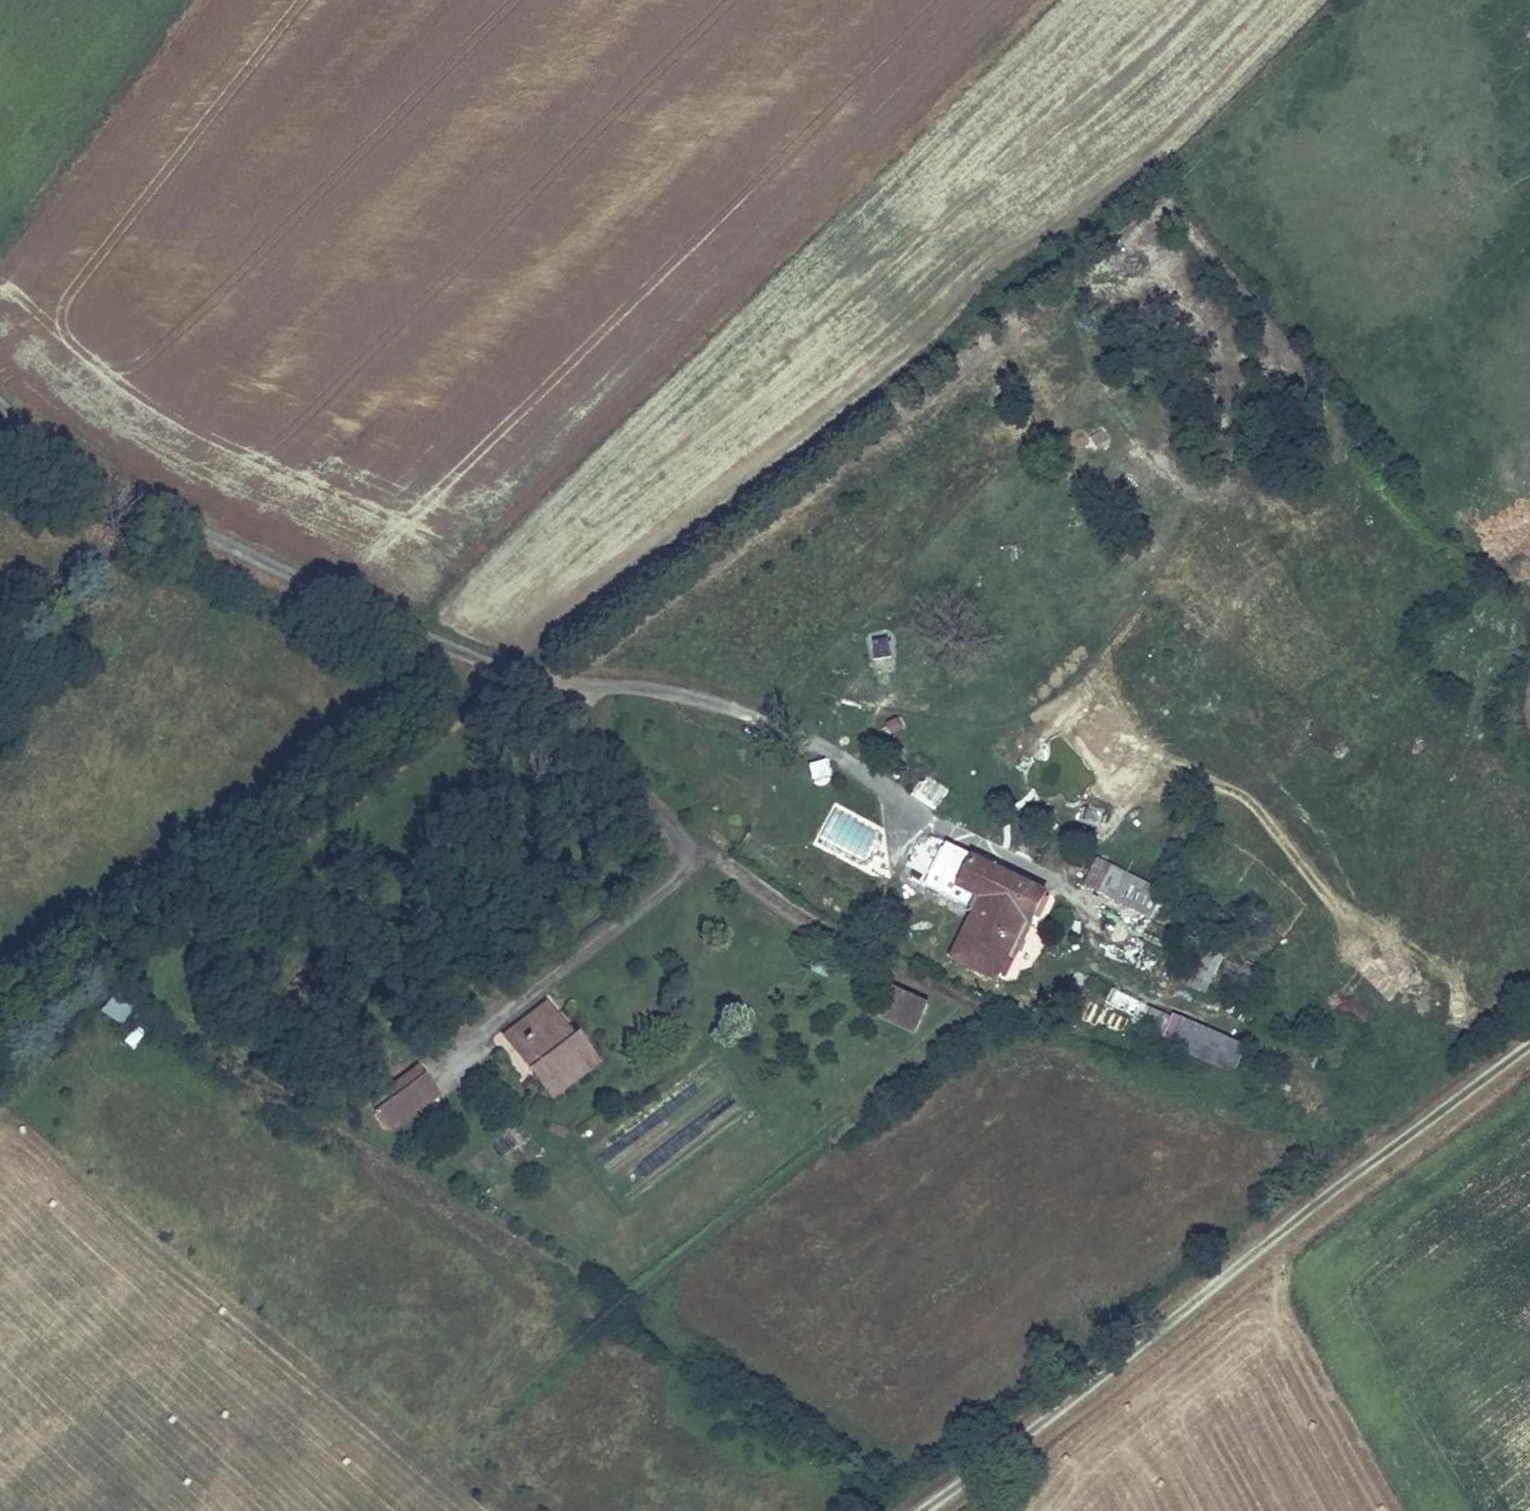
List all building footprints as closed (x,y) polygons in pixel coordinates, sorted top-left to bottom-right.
[(981,901),(949,957),(998,984),(1049,894),(974,852),(969,860),(946,847),(926,883),(956,900),(961,890),(981,901)] [(1164,891),(1097,859),(1084,886),(1151,920),(1164,891)] [(1205,949),(1189,985),(1207,994),(1223,957),(1205,949)] [(930,1003),(893,986),(879,1016),(916,1034),(930,1003)] [(1141,1000),(1111,987),(1105,1001),(1134,1014),(1130,1023),(1163,1038),(1173,1018),(1141,1003),(1141,1000)] [(547,1002),(502,1034),(549,1101),(600,1065),(577,1033),(573,1036),(547,1002)] [(1173,1018),(1163,1038),(1161,1043),(1237,1076),(1249,1047),(1175,1015),(1173,1018)] [(418,1065),(393,1083),(399,1095),(374,1112),(387,1133),(439,1095),(418,1065)]
